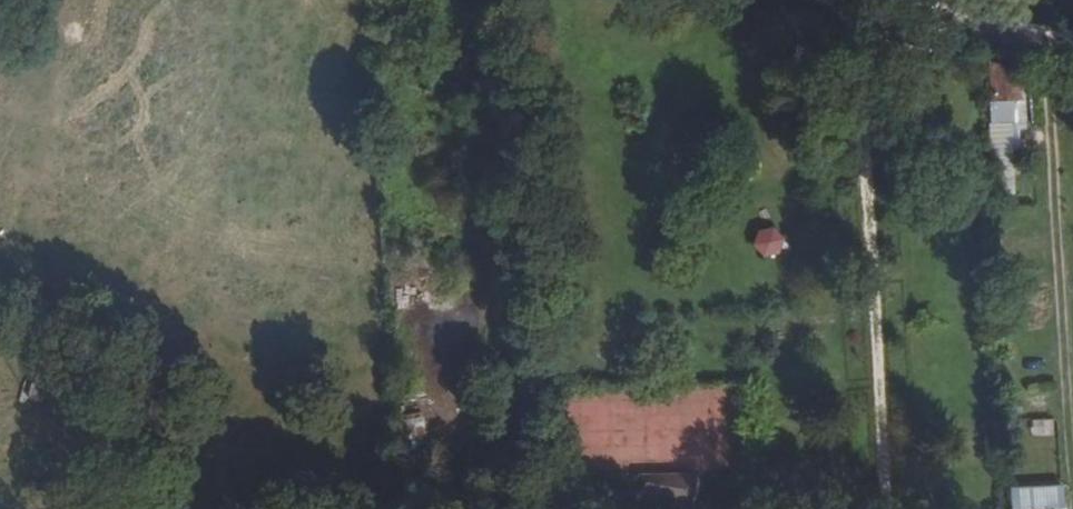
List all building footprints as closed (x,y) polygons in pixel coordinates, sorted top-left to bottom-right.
[(1015,75),(989,75),(990,103),(1016,101),(1015,75)] [(1016,101),(990,103),(991,125),(1013,124),(1012,109),(1017,109),(1016,101)] [(1030,418),(1031,436),(1055,435),(1054,417),(1030,418)] [(635,476),(630,499),(685,508),(686,508),(694,476),(635,476)] [(1011,496),(1012,508),(1066,508),(1066,494),(1011,496)]
